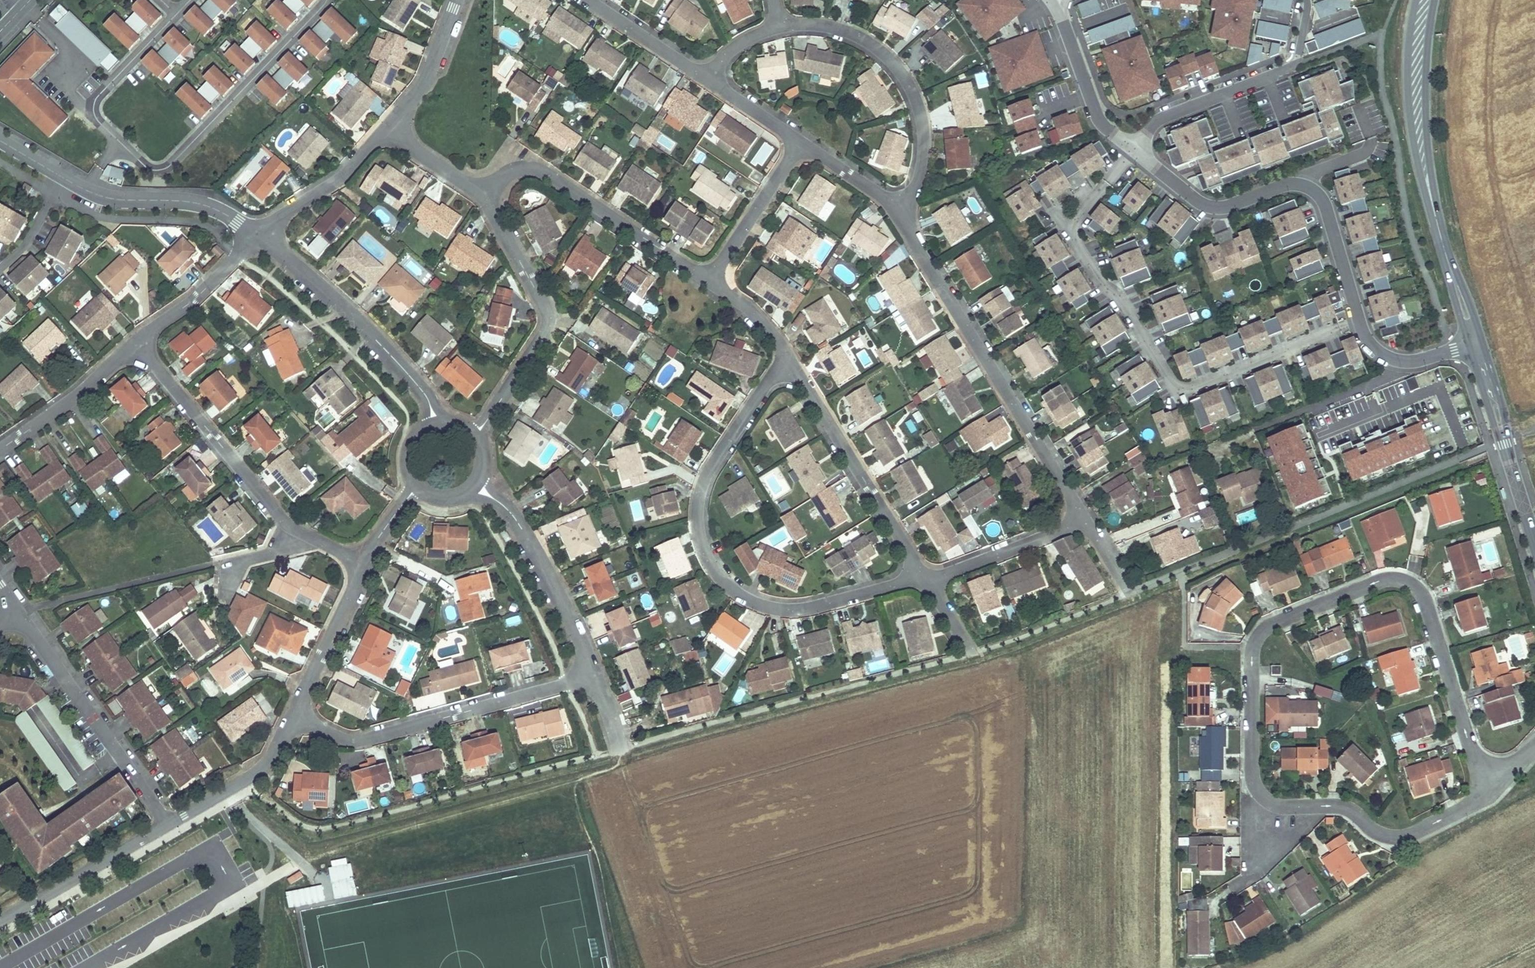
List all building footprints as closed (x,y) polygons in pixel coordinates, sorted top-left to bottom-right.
[(132,8),(136,11),(124,23),(115,14),(105,25),(130,49),(140,39),(137,35),(128,26),(139,15),(149,23),(152,27),(162,16),(145,0),(139,0),(132,8)] [(220,6),(208,18),(199,9),(196,6),(185,16),(205,35),(215,25),(212,21),(223,9),(227,13),(237,2),(235,0),(214,0),(220,6)] [(214,0),(208,0),(199,9),(208,18),(220,6),(214,0)] [(269,11),(289,30),(299,19),(296,16),(287,7),(294,0),(287,0),(283,4),(280,0),(269,11)] [(303,0),(294,0),(287,7),(296,16),(307,4),(303,0)] [(413,7),(416,9),(421,2),(419,0),(396,0),(384,19),(403,31),(410,20),(407,18),(413,7)] [(546,0),(507,0),(534,18),(540,8),(546,0)] [(540,8),(547,13),(553,4),(548,0),(546,0),(540,8)] [(697,12),(695,15),(683,7),(685,4),(679,0),(676,0),(666,15),(673,20),(670,24),(682,32),(684,29),(688,32),(697,38),(710,21),(697,12)] [(748,4),(746,0),(722,0),(734,25),(754,15),(748,4)] [(957,5),(986,40),(998,31),(994,26),(1001,21),(1002,22),(1022,6),(1018,0),(963,0),(957,5)] [(1081,19),(1100,13),(1096,0),(1095,0),(1077,6),(1081,19)] [(1142,0),(1161,2),(1161,8),(1181,10),(1181,4),(1201,5),(1201,0),(1142,0)] [(1262,10),(1290,15),(1292,0),(1264,0),(1262,10)] [(1315,6),(1321,20),(1336,14),(1335,9),(1348,11),(1350,1),(1353,1),(1354,0),(1331,0),(1315,6)] [(699,10),(687,1),(685,4),(683,7),(695,15),(697,12),(699,10)] [(61,3),(50,15),(53,18),(57,14),(63,19),(58,23),(101,64),(109,71),(120,60),(112,52),(61,3)] [(994,26),(998,31),(1025,9),(1022,6),(1002,22),(1001,21),(994,26)] [(415,11),(416,9),(413,7),(407,18),(410,20),(415,11)] [(917,21),(892,7),(889,12),(882,9),(873,25),(880,29),(882,26),(890,31),(894,33),(907,40),(917,21)] [(936,13),(931,7),(921,16),(926,22),(936,13)] [(540,8),(534,18),(540,22),(542,20),(546,14),(547,13),(540,8)] [(588,28),(577,21),(575,23),(564,16),(566,13),(559,8),(547,27),(563,38),(575,46),(588,28)] [(315,28),(301,42),(320,60),(331,49),(325,44),(331,39),(338,46),(344,39),(348,44),(359,33),(333,9),(326,16),(336,26),(325,38),(315,28)] [(577,21),(566,13),(564,16),(575,23),(577,21)] [(936,13),(926,22),(933,29),(934,28),(943,20),(936,13)] [(53,18),(58,23),(63,19),(57,14),(53,18)] [(128,26),(137,35),(149,23),(139,15),(128,26)] [(336,26),(326,16),(315,28),(325,38),(336,26)] [(1130,18),(1086,34),(1091,45),(1103,41),(1114,37),(1121,34),(1134,30),(1130,18)] [(1366,35),(1360,20),(1314,37),(1315,42),(1319,52),(1366,35)] [(258,22),(248,33),(252,37),(240,49),(237,45),(226,56),(246,75),(256,64),(253,61),(244,52),(255,40),(265,49),(268,52),(278,41),(258,22)] [(1289,28),(1259,22),(1256,38),(1286,44),(1289,28)] [(58,23),(56,26),(98,66),(101,64),(58,23)] [(547,27),(543,34),(559,44),(563,38),(547,27)] [(175,28),(164,39),(168,42),(177,51),(166,63),(156,54),(153,50),(143,61),(162,79),(172,69),(169,66),(180,54),(183,57),(193,46),(175,28)] [(581,50),(594,31),(588,28),(575,46),(581,50)] [(927,44),(939,34),(934,28),(933,29),(922,39),(927,44)] [(37,31),(0,70),(0,88),(51,136),(68,118),(48,99),(50,97),(34,82),(33,84),(28,79),(45,61),(44,61),(53,51),(48,47),(48,44),(46,40),(37,31)] [(965,56),(942,31),(939,34),(927,44),(923,48),(929,54),(930,53),(932,51),(941,61),(939,63),(947,72),(965,56)] [(1037,32),(1005,44),(1007,49),(1015,46),(1014,45),(1039,36),(1037,32)] [(1126,32),(1121,34),(1126,48),(1131,46),(1126,32)] [(404,50),(408,40),(407,40),(390,34),(387,42),(404,50)] [(1121,34),(1114,37),(1119,50),(1126,48),(1121,34)] [(1005,44),(990,49),(1005,92),(1029,84),(1026,75),(1049,67),(1039,36),(1014,45),(1015,46),(1007,49),(1005,44)] [(1114,37),(1103,41),(1105,48),(1117,43),(1114,37)] [(615,78),(627,59),(618,54),(617,57),(610,52),(612,50),(612,49),(604,45),(606,42),(599,38),(583,61),(598,71),(600,69),(615,78)] [(265,49),(255,40),(244,52),(253,61),(265,49)] [(177,51),(168,42),(156,54),(166,63),(177,51)] [(391,90),(400,71),(399,70),(396,69),(404,50),(387,42),(378,61),(382,63),(373,81),(391,90)] [(1315,42),(1305,45),(1309,56),(1319,52),(1315,42)] [(1112,62),(1106,64),(1111,77),(1113,81),(1120,102),(1151,91),(1148,83),(1153,82),(1149,71),(1146,72),(1138,50),(1141,49),(1139,43),(1131,46),(1109,54),(1112,62)] [(1263,46),(1250,44),(1246,68),(1260,62),(1263,46)] [(1279,55),(1280,45),(1272,44),(1269,59),(1279,55)] [(842,78),(845,57),(834,55),(830,57),(828,54),(819,52),(820,48),(809,46),(805,71),(823,74),(833,76),(842,78)] [(1149,71),(1141,49),(1138,50),(1146,72),(1149,71)] [(400,71),(408,52),(404,50),(396,69),(399,70),(400,71)] [(932,51),(930,53),(939,63),(941,61),(932,51)] [(290,53),(280,64),(284,67),(293,76),(281,88),(272,79),(269,76),(259,87),(278,106),(289,95),(285,91),(296,79),(300,83),(310,72),(290,53)] [(758,60),(762,81),(790,77),(786,53),(778,54),(779,57),(771,58),(767,59),(758,60)] [(1112,62),(1109,54),(1103,56),(1106,64),(1112,62)] [(1181,67),(1165,72),(1172,91),(1188,85),(1185,75),(1200,69),(1204,79),(1219,74),(1212,55),(1196,61),(1194,55),(1179,61),(1181,67)] [(651,71),(642,66),(641,65),(638,68),(639,69),(648,75),(651,71)] [(216,67),(205,78),(209,81),(197,93),(188,84),(178,95),(203,119),(214,109),(210,105),(201,97),(212,85),(222,94),(225,97),(235,86),(216,67)] [(293,76),(284,67),(272,79),(281,88),(293,76)] [(1026,75),(1029,84),(1052,75),(1049,67),(1026,75)] [(662,84),(648,75),(639,69),(638,68),(625,87),(655,107),(665,92),(664,92),(659,89),(662,85),(662,84)] [(1316,98),(1322,114),(1333,110),(1355,101),(1353,82),(1341,87),(1339,83),(1343,81),(1339,71),(1335,73),(1335,71),(1299,85),(1305,102),(1316,98)] [(372,101),(377,95),(362,82),(351,72),(345,78),(351,83),(350,84),(355,88),(333,114),(350,129),(359,118),(357,116),(358,115),(366,106),(368,108),(373,102),(372,101)] [(529,108),(536,112),(547,95),(541,90),(542,88),(520,73),(508,90),(530,105),(529,108)] [(558,73),(553,79),(560,83),(564,77),(558,73)] [(573,80),(565,75),(564,77),(560,83),(567,88),(573,80)] [(885,93),(876,78),(869,83),(864,75),(859,79),(864,86),(859,89),(878,118),(896,106),(887,92),(885,93)] [(554,91),(560,83),(553,79),(549,76),(544,84),(554,91)] [(971,83),(950,88),(953,101),(956,100),(959,113),(956,113),(958,122),(980,116),(971,83)] [(668,88),(662,84),(662,85),(659,89),(664,92),(665,92),(668,88)] [(222,94),(212,85),(201,97),(210,105),(222,94)] [(788,98),(799,94),(797,88),(786,92),(788,98)] [(671,111),(683,93),(677,89),(665,106),(671,111)] [(698,131),(709,115),(696,106),(687,100),(691,95),(685,91),(683,93),(671,111),(670,113),(698,131)] [(699,101),(691,95),(687,100),(696,106),(699,101)] [(1030,100),(1009,107),(1019,137),(1016,139),(1021,155),(1042,148),(1037,132),(1039,132),(1033,116),(1035,116),(1030,100)] [(1314,102),(1304,106),(1306,111),(1316,107),(1314,102)] [(359,118),(368,108),(366,106),(358,115),(357,116),(359,118)] [(792,111),(784,106),(781,111),(788,115),(792,111)] [(1204,141),(1214,137),(1207,120),(1171,134),(1172,135),(1168,137),(1172,147),(1175,145),(1177,150),(1167,153),(1172,166),(1176,170),(1197,161),(1203,175),(1197,177),(1202,192),(1208,190),(1209,191),(1224,185),(1222,180),(1328,140),(1330,145),(1344,140),(1333,110),(1322,114),(1320,115),(1324,125),(1326,129),(1320,131),(1316,120),(1288,130),(1292,141),(1287,144),(1285,140),(1282,133),(1254,143),(1257,150),(1258,154),(1253,157),(1248,146),(1223,155),(1227,166),(1221,168),(1220,164),(1216,154),(1210,157),(1204,141)] [(564,120),(553,112),(549,117),(561,124),(564,120)] [(1060,141),(1083,133),(1076,114),(1069,117),(1068,115),(1053,121),(1057,131),(1060,141)] [(1288,138),(1285,140),(1287,144),(1292,141),(1288,130),(1316,120),(1320,131),(1326,129),(1324,125),(1321,126),(1318,116),(1284,129),(1288,138)] [(583,139),(561,124),(549,117),(538,134),(550,141),(565,152),(569,146),(575,150),(583,139)] [(759,138),(727,117),(715,136),(746,157),(759,138)] [(648,132),(637,125),(633,132),(642,138),(643,138),(644,138),(645,136),(648,132)] [(324,149),(330,143),(312,127),(288,154),(306,170),(315,160),(315,159),(312,157),(313,157),(321,147),(322,147),(324,149)] [(660,134),(651,128),(648,132),(657,138),(660,134)] [(971,170),(968,139),(964,140),(963,129),(946,131),(950,172),(971,170)] [(1253,141),(1254,143),(1282,133),(1281,130),(1253,141)] [(1053,144),(1060,141),(1057,131),(1049,133),(1053,144)] [(643,139),(653,145),(657,138),(648,132),(645,136),(644,138),(643,139)] [(909,139),(889,132),(877,165),(899,173),(902,165),(899,164),(903,153),(909,139)] [(550,141),(538,134),(536,137),(548,144),(550,141)] [(643,139),(638,146),(648,152),(653,145),(643,139)] [(1218,139),(1208,143),(1210,147),(1220,143),(1218,139)] [(1328,140),(1222,180),(1224,185),(1330,145),(1328,140)] [(1093,146),(1082,152),(1095,173),(1105,166),(1101,159),(1108,154),(1100,142),(1093,147),(1093,146)] [(1223,163),(1220,164),(1221,168),(1227,166),(1223,155),(1248,146),(1253,157),(1258,154),(1257,150),(1254,151),(1250,142),(1219,153),(1223,163)] [(262,144),(260,146),(268,153),(270,151),(262,144)] [(605,183),(618,164),(589,145),(576,164),(587,171),(589,168),(600,176),(598,178),(605,183)] [(315,160),(324,150),(324,149),(322,147),(321,147),(313,157),(312,157),(315,159),(315,160)] [(1082,152),(1072,159),(1073,159),(1066,164),(1073,176),(1080,172),(1085,179),(1095,173),(1082,152)] [(262,202),(291,169),(276,156),(247,189),(262,202)] [(1067,180),(1073,176),(1066,164),(1059,168),(1058,167),(1048,174),(1061,194),(1071,188),(1067,180)] [(404,205),(418,185),(410,180),(408,183),(398,176),(399,173),(389,166),(375,185),(404,205)] [(692,178),(698,182),(705,172),(716,179),(717,177),(706,170),(700,166),(692,178)] [(663,187),(634,167),(619,189),(627,194),(628,192),(630,188),(634,191),(632,195),(650,207),(663,187)] [(112,168),(110,177),(124,180),(126,172),(112,168)] [(600,176),(589,168),(587,171),(598,178),(600,176)] [(1349,170),(1335,174),(1337,182),(1335,183),(1339,194),(1362,188),(1358,176),(1352,178),(1349,170)] [(698,182),(693,190),(712,203),(713,201),(727,210),(737,196),(730,191),(731,189),(716,179),(705,172),(698,182)] [(410,180),(402,174),(399,173),(398,176),(408,183),(410,180)] [(1031,185),(1039,198),(1046,193),(1051,200),(1061,194),(1048,174),(1038,180),(1038,181),(1031,185)] [(817,217),(836,189),(818,176),(811,186),(814,188),(807,199),(803,197),(798,204),(817,217)] [(1026,182),(1005,196),(1007,200),(1022,192),(1020,189),(1027,185),(1026,182)] [(24,184),(20,192),(28,196),(32,188),(24,184)] [(1129,184),(1119,196),(1125,201),(1123,204),(1136,214),(1152,195),(1139,185),(1135,189),(1129,184)] [(1022,192),(1007,200),(1022,223),(1030,218),(1028,214),(1041,206),(1027,185),(1020,189),(1022,192)] [(807,199),(814,188),(811,186),(803,197),(807,199)] [(1342,206),(1350,204),(1352,211),(1367,207),(1364,199),(1365,199),(1362,188),(1339,194),(1342,206)] [(446,212),(440,208),(426,198),(415,216),(421,220),(434,229),(435,229),(448,238),(462,218),(449,208),(446,212)] [(1168,198),(1149,220),(1159,228),(1160,227),(1166,232),(1184,211),(1168,198)] [(1295,200),(1268,211),(1272,223),(1274,222),(1277,230),(1303,220),(1295,200)] [(356,216),(339,202),(324,218),(324,219),(321,222),(314,230),(331,246),(356,216)] [(358,209),(368,216),(373,210),(364,202),(358,209)] [(947,207),(934,214),(939,223),(942,221),(949,232),(946,234),(953,245),(973,233),(954,203),(948,208),(947,207)] [(704,247),(715,230),(676,204),(665,221),(673,226),(678,229),(676,232),(690,241),(692,238),(697,242),(704,247)] [(563,236),(545,205),(524,216),(531,228),(534,227),(535,228),(540,238),(538,240),(542,248),(542,247),(555,241),(563,236)] [(1120,221),(1102,206),(1091,219),(1094,221),(1089,227),(1098,235),(1102,230),(1108,235),(1120,221)] [(1352,211),(1355,220),(1347,222),(1350,233),(1373,227),(1370,215),(1369,215),(1367,207),(1352,211)] [(0,208),(0,237),(13,213),(4,208),(0,208)] [(869,208),(861,214),(865,220),(873,215),(869,208)] [(1166,232),(1173,238),(1172,239),(1182,247),(1200,224),(1184,211),(1166,232)] [(23,219),(13,213),(0,237),(0,241),(6,244),(9,239),(13,242),(15,243),(25,225),(23,219)] [(816,236),(791,219),(780,234),(777,233),(772,241),(766,248),(779,257),(785,249),(800,260),(816,236)] [(434,229),(421,220),(418,223),(432,233),(435,229),(434,229)] [(872,229),(857,220),(848,234),(854,239),(852,241),(878,259),(890,241),(877,233),(872,229)] [(1277,230),(1280,239),(1279,239),(1283,250),(1311,239),(1303,220),(1277,230)] [(939,223),(946,234),(949,232),(942,221),(939,223)] [(59,233),(54,230),(50,238),(76,253),(82,243),(80,236),(62,226),(61,228),(59,233)] [(540,238),(535,228),(534,227),(531,228),(537,239),(538,240),(540,238)] [(1354,245),(1361,243),(1364,250),(1378,246),(1376,238),(1373,227),(1350,233),(1354,245)] [(1259,256),(1249,232),(1240,236),(1241,239),(1235,242),(1227,245),(1237,269),(1245,265),(1244,262),(1259,256)] [(1046,233),(1034,241),(1039,248),(1037,249),(1043,259),(1063,247),(1057,237),(1050,241),(1046,233)] [(475,241),(468,236),(467,238),(460,234),(447,253),(454,258),(470,269),(483,278),(485,275),(490,268),(495,260),(484,252),(481,256),(481,257),(477,254),(480,250),(473,245),(475,241)] [(607,260),(593,249),(589,246),(591,243),(593,240),(586,234),(570,259),(581,267),(580,270),(594,279),(607,260)] [(110,236),(106,242),(116,248),(120,242),(110,236)] [(50,238),(45,245),(50,248),(47,253),(46,254),(64,265),(71,263),(76,253),(50,238)] [(193,264),(190,260),(197,253),(183,239),(171,252),(158,264),(172,277),(180,271),(183,274),(188,269),(193,264)] [(1136,240),(1109,251),(1117,270),(1143,260),(1140,252),(1141,251),(1136,240)] [(545,254),(558,247),(555,241),(542,247),(542,248),(545,254)] [(383,268),(353,242),(338,260),(352,272),(354,270),(369,283),(383,268)] [(887,252),(891,257),(899,249),(895,245),(887,252)] [(1212,247),(1202,251),(1212,275),(1227,269),(1228,272),(1237,269),(1227,245),(1219,248),(1213,250),(1212,247)] [(1366,259),(1358,261),(1361,272),(1384,266),(1381,254),(1380,254),(1378,246),(1364,250),(1366,259)] [(1051,268),(1056,275),(1067,268),(1063,261),(1069,257),(1063,247),(1043,259),(1049,270),(1051,268)] [(992,279),(974,250),(956,261),(960,268),(963,266),(969,277),(967,279),(974,290),(992,279)] [(1295,273),(1299,282),(1325,272),(1317,252),(1290,263),(1294,274),(1295,273)] [(125,283),(136,273),(134,270),(140,265),(129,253),(123,258),(121,256),(98,278),(113,293),(125,283)] [(546,261),(550,267),(557,262),(552,256),(546,261)] [(1238,271),(1261,262),(1259,256),(1244,262),(1245,265),(1237,269),(1238,271)] [(46,278),(47,272),(33,257),(31,258),(27,262),(23,258),(17,264),(38,286),(46,278)] [(470,269),(454,258),(451,261),(467,272),(468,272),(470,269)] [(837,261),(832,258),(826,267),(830,269),(834,263),(837,261)] [(581,267),(570,259),(565,265),(576,273),(577,273),(580,270),(581,267)] [(1117,270),(1125,290),(1152,279),(1148,267),(1146,268),(1143,260),(1117,270)] [(23,294),(30,294),(38,286),(17,264),(11,270),(14,274),(10,277),(9,279),(23,294)] [(426,290),(412,277),(396,264),(379,284),(385,289),(388,287),(394,292),(394,293),(397,296),(395,298),(392,301),(393,305),(401,312),(404,312),(409,307),(410,308),(426,290)] [(654,284),(641,276),(643,272),(636,266),(633,270),(626,265),(617,279),(624,284),(622,286),(643,301),(654,284)] [(898,266),(880,278),(901,310),(922,297),(917,289),(914,291),(907,280),(898,266)] [(963,266),(960,268),(967,279),(969,277),(963,266)] [(1361,272),(1365,284),(1373,282),(1375,289),(1389,285),(1387,277),(1388,277),(1384,266),(1361,272)] [(772,273),(763,267),(749,287),(758,293),(769,300),(771,297),(782,304),(780,307),(787,312),(801,292),(772,273)] [(830,269),(826,267),(820,276),(828,282),(830,278),(826,275),(830,269)] [(1067,268),(1056,275),(1060,283),(1058,284),(1065,294),(1085,281),(1078,271),(1072,275),(1067,268)] [(1212,275),(1214,280),(1238,271),(1237,269),(1228,272),(1227,269),(1212,275)] [(657,281),(644,272),(643,272),(641,276),(654,284),(657,281)] [(910,279),(907,280),(914,291),(917,289),(910,279)] [(1073,303),(1077,310),(1089,303),(1084,295),(1091,291),(1085,281),(1065,294),(1071,304),(1073,303)] [(272,309),(259,298),(255,295),(257,293),(243,282),(236,290),(229,299),(227,302),(258,327),(272,309)] [(115,296),(127,286),(127,285),(125,283),(113,293),(115,296)] [(1377,298),(1370,300),(1373,311),(1396,304),(1392,293),(1389,285),(1375,289),(1377,298)] [(1177,286),(1150,297),(1158,316),(1184,306),(1181,297),(1182,297),(1177,286)] [(394,292),(388,287),(385,289),(395,298),(397,296),(394,293),(394,292)] [(14,302),(0,288),(0,311),(5,317),(13,309),(14,302)] [(980,301),(984,308),(987,306),(990,311),(994,318),(992,320),(996,327),(999,325),(1002,331),(1007,338),(1024,327),(999,288),(980,301)] [(793,316),(806,296),(801,292),(787,312),(793,316)] [(1342,303),(1339,292),(1327,297),(1331,307),(1342,303)] [(121,312),(103,293),(98,299),(72,322),(87,338),(98,328),(107,320),(110,323),(111,324),(116,319),(115,318),(121,312)] [(508,331),(513,307),(510,307),(511,299),(496,296),(489,326),(492,327),(504,330),(508,331)] [(782,304),(771,297),(769,300),(780,307),(782,304)] [(922,297),(901,310),(899,311),(919,341),(938,329),(932,319),(924,306),(926,305),(922,297)] [(1315,301),(1316,304),(1308,307),(1313,319),(1321,316),(1324,323),(1336,319),(1331,307),(1327,297),(1315,301)] [(808,332),(816,345),(842,329),(824,299),(807,310),(817,326),(808,332)] [(656,314),(658,306),(646,302),(643,310),(656,314)] [(1373,311),(1376,323),(1384,321),(1387,329),(1396,326),(1401,324),(1399,316),(1396,304),(1373,311)] [(926,305),(924,306),(932,319),(935,317),(926,305)] [(1158,316),(1166,336),(1193,325),(1189,313),(1187,314),(1184,306),(1158,316)] [(1097,339),(1121,324),(1110,307),(1085,322),(1091,333),(1093,332),(1097,339)] [(1297,334),(1308,330),(1306,323),(1313,319),(1308,307),(1300,310),(1300,308),(1288,312),(1297,334)] [(640,334),(602,309),(589,328),(609,341),(611,338),(623,346),(621,349),(627,353),(640,334)] [(1283,332),(1286,339),(1297,334),(1288,312),(1277,317),(1278,319),(1270,322),(1276,335),(1283,332)] [(800,313),(792,326),(798,330),(807,318),(800,313)] [(454,339),(441,327),(428,316),(412,334),(422,343),(422,342),(424,340),(434,349),(432,352),(438,357),(454,339)] [(59,345),(67,338),(49,319),(23,343),(38,360),(47,351),(57,342),(59,345)] [(102,332),(111,324),(110,323),(107,320),(98,328),(102,332)] [(1260,349),(1271,345),(1268,338),(1276,335),(1270,322),(1263,325),(1262,323),(1251,327),(1260,349)] [(1107,358),(1132,342),(1121,324),(1097,339),(1102,347),(1101,348),(1107,358)] [(201,356),(216,344),(202,326),(189,336),(188,335),(172,349),(179,357),(181,356),(184,354),(187,358),(192,364),(184,371),(188,377),(196,371),(204,364),(206,363),(201,356)] [(1380,330),(1383,339),(1399,334),(1396,326),(1387,329),(1380,330)] [(503,337),(504,330),(492,327),(491,335),(503,337)] [(1246,347),(1248,354),(1260,349),(1251,327),(1240,332),(1241,334),(1233,337),(1238,350),(1246,347)] [(280,328),(266,334),(268,338),(282,332),(280,328)] [(304,372),(295,353),(289,339),(292,338),(290,331),(289,330),(266,341),(274,360),(282,378),(284,381),(304,372)] [(188,335),(185,331),(185,332),(169,344),(169,345),(172,349),(188,335)] [(1015,352),(1019,359),(1022,357),(1035,379),(1053,368),(1032,334),(1026,338),(1029,343),(1015,352)] [(957,368),(958,368),(960,361),(945,336),(925,348),(943,377),(944,377),(957,368)] [(1222,365),(1233,360),(1230,353),(1238,350),(1233,337),(1225,340),(1224,338),(1213,343),(1222,365)] [(299,351),(293,338),(292,338),(289,339),(295,353),(299,351)] [(623,346),(611,338),(609,341),(621,349),(623,346)] [(1345,351),(1337,354),(1342,367),(1350,364),(1351,366),(1363,361),(1354,339),(1342,344),(1345,351)] [(434,349),(424,340),(422,342),(422,343),(432,352),(434,349)] [(736,340),(734,347),(743,350),(745,343),(736,340)] [(759,357),(718,343),(712,362),(752,376),(759,357)] [(1208,362),(1211,369),(1222,365),(1213,343),(1202,347),(1203,349),(1195,353),(1200,365),(1208,362)] [(829,345),(816,353),(820,361),(823,359),(831,373),(839,385),(857,374),(841,348),(833,352),(829,345)] [(574,362),(582,350),(579,348),(575,354),(570,361),(573,363),(574,362)] [(889,362),(882,348),(876,352),(885,366),(889,363),(889,362)] [(577,394),(599,362),(582,350),(574,362),(573,363),(565,375),(562,373),(557,380),(577,394)] [(865,350),(857,353),(863,367),(870,364),(865,350)] [(1330,357),(1327,350),(1315,355),(1324,377),(1335,373),(1334,370),(1342,367),(1337,354),(1330,357)] [(41,362),(50,354),(47,351),(38,360),(40,363),(41,362)] [(1186,353),(1175,358),(1184,380),(1195,375),(1193,368),(1200,365),(1195,353),(1187,356),(1186,353)] [(1127,387),(1151,372),(1140,355),(1115,370),(1121,381),(1123,380),(1127,387)] [(1315,355),(1304,359),(1307,367),(1299,370),(1304,382),(1313,379),(1314,381),(1324,377),(1315,355)] [(484,381),(458,358),(452,364),(442,374),(449,381),(452,378),(461,387),(459,390),(468,398),(484,381)] [(452,364),(447,359),(437,370),(442,374),(452,364)] [(831,373),(823,359),(820,361),(828,374),(831,373)] [(601,376),(606,367),(599,363),(594,372),(601,376)] [(22,365),(0,385),(0,394),(10,405),(19,395),(29,387),(31,389),(39,382),(22,365)] [(1294,392),(1283,365),(1263,373),(1274,399),(1282,395),(1283,397),(1294,392)] [(957,368),(944,377),(949,386),(963,377),(957,368)] [(356,402),(343,386),(330,370),(311,386),(303,392),(310,400),(317,394),(326,405),(330,403),(340,415),(356,402)] [(1137,406),(1162,390),(1151,372),(1127,387),(1132,395),(1131,396),(1137,406)] [(238,399),(217,373),(201,387),(221,412),(238,399)] [(694,391),(703,377),(697,373),(687,387),(694,391)] [(1274,399),(1263,373),(1244,381),(1255,408),(1266,403),(1266,402),(1274,399)] [(969,383),(965,376),(963,377),(949,386),(944,389),(963,421),(982,410),(973,396),(967,385),(969,383)] [(735,398),(703,377),(694,391),(709,401),(710,399),(713,401),(711,403),(705,412),(720,421),(735,398)] [(461,387),(452,378),(449,381),(459,390),(461,387)] [(149,407),(142,398),(146,394),(142,389),(138,384),(133,387),(127,379),(111,391),(122,405),(134,419),(149,407)] [(969,383),(967,385),(973,396),(976,394),(969,383)] [(645,400),(653,388),(646,384),(638,395),(645,400)] [(853,408),(858,416),(855,418),(860,426),(885,411),(868,384),(846,397),(853,408)] [(920,393),(924,401),(939,392),(935,384),(920,393)] [(1061,387),(1044,397),(1046,401),(1049,406),(1046,408),(1055,422),(1058,420),(1061,425),(1063,429),(1080,419),(1061,387)] [(1240,414),(1228,387),(1209,395),(1220,421),(1228,417),(1228,419),(1240,414)] [(557,427),(574,402),(555,389),(547,402),(549,403),(546,408),(544,406),(534,421),(549,431),(553,425),(557,427)] [(671,393),(667,398),(681,408),(685,402),(671,393)] [(22,399),(19,395),(10,405),(12,408),(22,399)] [(1220,421),(1209,395),(1190,402),(1201,430),(1212,425),(1211,424),(1220,421)] [(317,396),(311,400),(316,408),(322,404),(317,396)] [(917,406),(914,401),(907,406),(909,410),(917,406)] [(355,458),(383,436),(388,432),(382,424),(371,410),(366,403),(356,411),(361,418),(334,439),(332,441),(343,455),(349,450),(355,458)] [(629,408),(622,418),(629,423),(636,413),(629,408)] [(855,418),(858,416),(853,408),(850,409),(855,418)] [(792,416),(788,409),(768,420),(786,450),(805,438),(799,427),(796,428),(790,418),(792,416)] [(912,414),(917,424),(924,420),(918,410),(912,414)] [(1163,413),(1154,417),(1164,442),(1179,435),(1180,438),(1188,435),(1178,411),(1170,414),(1164,417),(1163,413)] [(267,455),(282,443),(282,442),(271,429),(260,415),(245,428),(251,436),(247,439),(252,445),(257,451),(261,448),(267,455)] [(799,427),(792,416),(790,418),(796,428),(799,427)] [(182,444),(173,434),(171,435),(163,426),(165,424),(160,417),(148,427),(153,433),(146,439),(152,448),(159,456),(163,460),(182,444)] [(984,417),(961,432),(968,442),(969,442),(971,440),(979,442),(983,449),(993,443),(995,448),(1010,439),(1007,434),(1009,433),(1010,430),(1002,418),(992,424),(993,426),(990,428),(989,426),(984,417)] [(1350,444),(1338,449),(1352,483),(1360,480),(1393,467),(1405,462),(1424,454),(1430,451),(1416,417),(1404,422),(1408,431),(1383,441),(1368,447),(1354,453),(1350,444)] [(622,418),(620,422),(626,427),(629,423),(622,418)] [(884,420),(866,431),(876,447),(878,446),(880,449),(878,450),(883,458),(881,459),(885,466),(904,453),(884,420)] [(176,430),(169,421),(165,424),(163,426),(171,435),(173,434),(177,431),(176,430)] [(684,421),(663,451),(682,464),(702,433),(684,421)] [(523,465),(542,437),(520,422),(516,429),(520,432),(506,453),(523,465)] [(620,422),(612,434),(619,439),(627,427),(626,427),(620,422)] [(1101,436),(1104,443),(1128,431),(1125,424),(1101,436)] [(1303,426),(1267,441),(1296,511),(1331,496),(1324,479),(1322,480),(1318,471),(1321,470),(1313,452),(1311,453),(1304,436),(1307,435),(1303,426)] [(325,435),(318,427),(312,433),(319,440),(325,435)] [(932,446),(939,442),(932,430),(924,434),(932,446)] [(1089,432),(1072,443),(1074,446),(1077,452),(1074,453),(1083,468),(1086,466),(1089,471),(1091,475),(1109,464),(1089,432)] [(1364,438),(1368,447),(1383,441),(1380,432),(1364,438)] [(1307,435),(1304,436),(1311,453),(1313,452),(1316,451),(1309,434),(1307,435)] [(1164,442),(1166,447),(1189,437),(1188,435),(1180,438),(1179,435),(1164,442)] [(116,456),(102,436),(95,441),(105,455),(87,468),(77,453),(70,458),(84,479),(86,482),(93,491),(124,468),(118,459),(116,456)] [(122,449),(129,443),(125,438),(118,444),(122,449)] [(971,440),(969,442),(976,453),(983,449),(979,442),(971,440)] [(955,441),(945,445),(949,453),(958,448),(955,441)] [(644,475),(635,444),(615,450),(617,457),(618,460),(620,468),(624,481),(631,479),(634,486),(649,482),(647,474),(644,475)] [(23,464),(16,469),(30,489),(32,492),(39,501),(70,479),(64,470),(62,467),(48,446),(41,451),(51,466),(33,479),(23,464)] [(807,446),(787,458),(807,491),(823,482),(825,481),(818,470),(814,469),(815,464),(809,455),(812,453),(807,446)] [(299,469),(291,459),(293,458),(287,451),(268,467),(273,473),(294,499),(312,485),(307,479),(299,469)] [(592,464),(596,458),(588,451),(584,457),(592,464)] [(1142,452),(1129,460),(1136,471),(1143,466),(1146,471),(1152,467),(1142,452)] [(1424,454),(1405,462),(1407,466),(1426,459),(1424,454)] [(617,457),(608,460),(612,471),(620,468),(618,460),(617,457)] [(212,474),(207,469),(202,463),(198,466),(192,459),(177,471),(188,484),(199,497),(213,485),(208,478),(212,474)] [(1021,467),(1017,459),(1000,469),(1005,478),(1008,476),(1018,493),(1015,495),(1024,509),(1041,499),(1036,490),(1033,485),(1035,483),(1024,465),(1021,467)] [(910,460),(892,471),(899,483),(906,494),(903,495),(908,503),(928,489),(910,460)] [(1189,465),(1169,474),(1178,494),(1175,496),(1181,510),(1178,512),(1181,519),(1200,510),(1198,505),(1205,502),(1189,465)] [(1143,466),(1136,471),(1139,475),(1146,471),(1143,466)] [(1393,467),(1360,480),(1361,485),(1395,471),(1393,467)] [(990,475),(987,469),(980,473),(984,479),(990,475)] [(1327,479),(1323,469),(1321,470),(1318,471),(1322,480),(1324,479),(1327,479)] [(270,470),(262,474),(273,493),(280,489),(270,470)] [(584,494),(574,481),(569,484),(558,470),(543,482),(554,497),(556,496),(560,500),(566,508),(584,494)] [(1264,492),(1256,471),(1246,475),(1248,478),(1238,482),(1237,478),(1235,476),(1219,483),(1227,503),(1244,496),(1244,499),(1245,499),(1264,492)] [(954,503),(964,519),(971,515),(969,511),(978,506),(977,504),(980,502),(981,504),(1001,492),(992,477),(959,497),(960,499),(954,503)] [(1138,504),(1121,477),(1102,489),(1110,500),(1112,499),(1115,504),(1122,514),(1138,504)] [(369,506),(346,478),(323,498),(334,512),(344,504),(346,502),(347,502),(349,505),(346,508),(354,518),(369,506)] [(760,501),(747,478),(740,483),(742,487),(732,494),(731,492),(719,499),(731,519),(760,501)] [(22,513),(0,482),(0,529),(13,519),(16,517),(22,513)] [(827,490),(823,482),(807,491),(812,499),(821,493),(827,490)] [(742,487),(740,483),(729,489),(731,492),(732,494),(742,487)] [(906,494),(899,483),(897,484),(903,495),(906,494)] [(676,499),(674,492),(667,494),(665,486),(651,489),(658,517),(679,512),(677,503),(676,499)] [(812,499),(831,531),(847,522),(838,507),(832,497),(835,495),(830,488),(827,490),(821,493),(812,499)] [(1462,520),(1458,507),(1456,508),(1453,497),(1455,497),(1453,489),(1429,496),(1439,527),(1462,520)] [(1246,505),(1265,498),(1266,497),(1264,492),(1245,499),(1244,499),(1246,504),(1246,505)] [(835,495),(832,497),(838,507),(841,505),(835,495)] [(248,522),(251,518),(245,511),(241,513),(235,506),(235,505),(230,509),(222,499),(209,509),(211,512),(225,528),(228,525),(229,526),(238,537),(240,540),(254,529),(254,528),(248,522)] [(79,518),(90,511),(82,500),(72,507),(79,518)] [(628,504),(633,522),(644,519),(639,501),(628,504)] [(245,511),(238,503),(235,505),(235,506),(241,513),(245,511)] [(1200,512),(1199,512),(1204,524),(1211,521),(1222,517),(1217,505),(1200,512)] [(957,537),(939,507),(918,520),(923,528),(926,526),(932,537),(934,535),(936,538),(934,539),(939,548),(941,547),(955,538),(957,537)] [(584,509),(555,521),(559,530),(564,538),(567,537),(575,556),(576,558),(601,547),(587,517),(584,509)] [(796,543),(808,536),(793,511),(781,519),(796,543)] [(1405,536),(1398,520),(1398,521),(1392,523),(1388,514),(1387,511),(1361,522),(1367,537),(1368,537),(1374,534),(1381,551),(1390,547),(1390,546),(1389,542),(1393,540),(1405,536)] [(1398,520),(1394,511),(1388,514),(1392,523),(1398,521),(1398,520)] [(16,517),(13,519),(22,533),(26,530),(16,517)] [(1224,522),(1222,517),(1211,521),(1213,526),(1224,522)] [(257,526),(252,519),(251,518),(248,522),(254,528),(254,529),(258,526),(257,526)] [(240,540),(238,537),(229,526),(228,525),(225,528),(236,541),(237,543),(240,540)] [(28,570),(37,583),(51,573),(55,571),(60,567),(31,526),(26,530),(22,533),(9,543),(18,556),(15,558),(25,572),(28,570)] [(469,550),(470,529),(450,528),(435,528),(434,548),(428,548),(427,558),(447,559),(447,549),(469,550)] [(1178,529),(1151,540),(1158,555),(1161,554),(1163,553),(1165,557),(1163,558),(1166,566),(1200,552),(1193,536),(1186,539),(1187,543),(1184,544),(1178,529)] [(510,539),(505,531),(501,534),(506,542),(510,539)] [(771,537),(774,544),(786,539),(782,532),(771,537)] [(866,538),(826,562),(837,579),(844,575),(850,571),(851,574),(865,566),(863,563),(869,560),(876,555),(872,548),(868,542),(875,538),(873,534),(866,538)] [(1381,551),(1374,534),(1368,537),(1367,537),(1374,553),(1381,551)] [(576,558),(575,556),(567,537),(564,538),(573,559),(576,558)] [(1077,576),(1087,591),(1104,581),(1096,568),(1095,569),(1093,566),(1094,565),(1082,545),(1079,546),(1073,537),(1069,537),(1056,542),(1069,564),(1065,566),(1064,570),(1069,578),(1072,579),(1077,576)] [(875,538),(868,542),(872,548),(879,544),(875,538)] [(955,538),(941,547),(945,553),(959,544),(955,538)] [(1354,558),(1346,538),(1300,557),(1308,576),(1354,558)] [(691,571),(677,539),(654,549),(658,559),(662,557),(671,580),(691,571)] [(1480,573),(1470,541),(1447,549),(1451,561),(1454,560),(1457,571),(1454,572),(1460,592),(1482,586),(1478,574),(1480,573)] [(780,554),(767,548),(756,571),(766,576),(768,571),(780,576),(778,581),(778,582),(798,591),(806,573),(786,564),(778,560),(780,554)] [(789,558),(780,554),(778,560),(786,564),(789,558)] [(498,562),(494,555),(486,557),(488,565),(498,562)] [(617,596),(610,580),(603,564),(587,571),(590,580),(585,582),(588,590),(591,596),(596,594),(600,603),(617,596)] [(1038,565),(1002,579),(1010,600),(1046,585),(1038,565)] [(1273,596),(1301,584),(1293,567),(1280,573),(1267,578),(1266,579),(1265,575),(1257,578),(1263,593),(1270,590),(1273,596)] [(1280,573),(1278,569),(1265,575),(1266,579),(1267,578),(1280,573)] [(320,604),(329,587),(313,578),(311,582),(309,585),(297,578),(298,575),(291,571),(286,580),(277,576),(270,589),(295,603),(300,593),(320,604)] [(780,576),(768,571),(766,576),(778,581),(780,576)] [(1483,574),(1485,582),(1493,581),(1491,572),(1483,574)] [(483,618),(477,593),(490,590),(486,573),(455,582),(457,590),(460,590),(461,589),(462,597),(465,596),(466,601),(461,603),(458,604),(463,623),(483,618)] [(418,578),(410,574),(408,579),(419,585),(420,585),(422,583),(417,580),(418,578)] [(311,582),(298,575),(297,578),(309,585),(311,582)] [(968,583),(975,601),(976,600),(978,599),(979,603),(978,603),(982,615),(1001,608),(989,575),(968,583)] [(415,601),(423,586),(420,585),(419,585),(408,579),(404,577),(403,577),(396,592),(398,593),(397,596),(398,596),(400,597),(398,601),(395,600),(390,610),(409,620),(418,602),(415,601)] [(709,611),(695,580),(663,594),(676,625),(709,611)] [(1230,609),(1243,595),(1227,580),(1210,597),(1208,601),(1206,604),(1204,608),(1204,609),(1199,625),(1217,631),(1222,615),(1224,615),(1228,608),(1230,609)] [(248,593),(252,585),(245,582),(241,590),(248,593)] [(191,587),(180,595),(185,603),(197,595),(191,587)] [(466,601),(465,596),(462,597),(461,589),(460,590),(457,590),(461,603),(466,601)] [(248,593),(241,590),(234,604),(242,608),(249,594),(248,593)] [(154,630),(188,607),(185,603),(180,595),(177,591),(171,596),(170,594),(143,613),(154,630)] [(1486,626),(1478,598),(1459,604),(1464,619),(1461,620),(1465,633),(1486,626)] [(1067,604),(1069,610),(1077,607),(1075,601),(1067,604)] [(1010,604),(1003,607),(1009,619),(1015,616),(1010,604)] [(88,606),(62,624),(67,631),(70,629),(79,643),(93,633),(97,631),(102,627),(88,606)] [(637,642),(631,625),(624,610),(607,617),(611,626),(606,628),(608,635),(611,641),(616,640),(620,649),(637,642)] [(196,612),(188,618),(193,624),(198,620),(199,620),(201,619),(196,612)] [(1369,644),(1404,633),(1397,613),(1382,618),(1370,622),(1370,621),(1369,618),(1361,620),(1369,644)] [(651,628),(662,625),(658,614),(648,618),(651,628)] [(750,633),(723,614),(709,633),(736,652),(750,633)] [(1220,632),(1226,616),(1225,616),(1224,615),(1222,615),(1217,631),(1220,632)] [(296,654),(307,632),(292,624),(290,626),(271,617),(257,646),(275,655),(280,646),(296,654)] [(193,624),(188,618),(174,628),(197,661),(217,646),(212,639),(209,641),(203,632),(201,630),(204,628),(199,620),(198,620),(193,624)] [(904,624),(913,658),(935,652),(931,639),(928,640),(924,627),(928,626),(926,618),(904,624)] [(865,629),(860,627),(853,629),(851,622),(843,624),(851,654),(872,648),(882,646),(876,623),(867,626),(865,629)] [(380,658),(392,636),(372,626),(362,645),(365,647),(360,658),(357,657),(353,664),(373,674),(383,679),(390,663),(380,658)] [(1350,648),(1341,627),(1332,630),(1333,631),(1334,634),(1320,639),(1310,644),(1318,661),(1350,648)] [(835,653),(829,630),(817,634),(818,636),(807,639),(806,636),(798,639),(803,661),(835,653)] [(1320,639),(1334,634),(1333,631),(1332,630),(1319,636),(1320,639)] [(93,633),(98,640),(102,638),(97,631),(93,633)] [(1534,642),(1534,640),(1532,632),(1524,635),(1527,644),(1534,642)] [(98,640),(85,650),(94,664),(91,666),(101,679),(104,677),(113,691),(127,681),(131,679),(136,675),(107,634),(102,638),(98,640)] [(66,641),(71,649),(77,645),(72,637),(66,641)] [(686,639),(670,643),(675,656),(692,651),(686,639)] [(529,662),(524,643),(508,648),(490,653),(495,671),(506,668),(507,673),(514,671),(521,669),(519,664),(529,662)] [(360,658),(365,647),(362,645),(357,657),(360,658)] [(1511,675),(1507,663),(1498,666),(1492,648),(1472,654),(1477,668),(1481,684),(1481,685),(1498,680),(1501,689),(1510,686),(1524,682),(1520,670),(1513,672),(1514,674),(1511,675)] [(224,689),(255,668),(241,649),(211,670),(224,689)] [(652,682),(639,649),(618,658),(618,659),(624,675),(631,691),(652,682)] [(1410,662),(1406,649),(1379,657),(1383,671),(1390,669),(1399,696),(1419,690),(1413,670),(1416,669),(1413,661),(1410,662)] [(751,695),(773,689),(772,685),(784,682),(793,679),(788,659),(766,664),(767,668),(760,670),(749,672),(746,677),(751,695)] [(480,681),(475,662),(474,661),(429,674),(430,679),(434,693),(480,681)] [(176,674),(181,681),(194,672),(189,664),(176,674)] [(1281,675),(1281,666),(1271,666),(1272,675),(1281,675)] [(1481,684),(1477,668),(1476,668),(1473,669),(1478,686),(1481,685),(1481,684)] [(1210,709),(1209,669),(1206,669),(1188,669),(1188,683),(1189,717),(1185,717),(1185,727),(1204,727),(1212,727),(1216,727),(1215,717),(1213,717),(1213,709),(1210,709)] [(862,670),(848,674),(850,681),(851,681),(852,681),(864,678),(862,670)] [(181,681),(185,687),(199,678),(194,672),(181,681)] [(0,676),(0,702),(21,705),(25,712),(26,711),(37,703),(38,702),(31,692),(32,691),(34,682),(0,676)] [(127,681),(132,688),(136,686),(131,679),(127,681)] [(426,695),(434,693),(430,679),(422,681),(426,695)] [(404,681),(397,694),(405,698),(412,685),(404,681)] [(45,697),(34,682),(32,691),(31,692),(38,702),(45,697)] [(132,688),(118,698),(128,712),(125,714),(135,727),(138,725),(147,739),(161,729),(164,727),(170,723),(141,682),(136,686),(132,688)] [(360,714),(370,696),(374,699),(377,692),(357,683),(353,690),(338,682),(328,703),(338,707),(340,703),(360,714)] [(786,688),(784,682),(772,685),(773,689),(774,691),(786,688)] [(707,686),(700,688),(663,698),(669,722),(677,720),(676,716),(686,714),(706,708),(706,712),(714,709),(707,686)] [(1510,686),(1501,689),(1484,695),(1487,704),(1484,705),(1487,712),(1490,711),(1493,720),(1495,728),(1521,719),(1510,686)] [(1332,700),(1333,690),(1316,687),(1314,697),(1332,700)] [(1275,693),(1275,689),(1274,688),(1274,689),(1265,689),(1265,690),(1266,699),(1266,700),(1270,700),(1270,693),(1271,693),(1275,693)] [(95,762),(48,695),(45,697),(38,702),(37,703),(84,770),(95,762)] [(360,714),(340,703),(338,707),(363,720),(364,718),(374,699),(370,696),(360,714)] [(414,703),(412,696),(405,698),(407,704),(414,703)] [(256,703),(253,699),(243,706),(250,708),(256,703)] [(1318,712),(1318,705),(1318,703),(1289,703),(1289,699),(1279,699),(1279,730),(1289,730),(1289,726),(1318,727),(1318,724),(1318,717),(1318,712)] [(261,722),(267,717),(256,703),(250,708),(243,706),(220,722),(219,722),(234,741),(246,732),(245,730),(242,727),(243,726),(247,723),(252,724),(259,720),(261,722)] [(706,708),(686,714),(687,717),(706,712),(706,708)] [(1436,734),(1428,708),(1410,713),(1413,724),(1414,725),(1409,727),(1408,727),(1403,728),(1408,743),(1436,734)] [(25,712),(15,719),(66,791),(77,784),(73,778),(26,711),(25,712)] [(566,734),(560,712),(560,711),(516,721),(520,738),(547,731),(548,735),(549,738),(566,734)] [(1413,724),(1410,713),(1410,714),(1405,715),(1408,727),(1409,727),(1414,725),(1413,724)] [(161,729),(166,736),(169,734),(164,727),(161,729)] [(1223,770),(1223,745),(1227,745),(1227,738),(1227,733),(1230,732),(1230,727),(1216,727),(1212,727),(1212,737),(1203,737),(1201,737),(1201,738),(1193,738),(1194,745),(1201,745),(1201,755),(1202,770),(1223,770)] [(1212,727),(1204,727),(1203,737),(1212,737),(1212,727)] [(166,736),(152,746),(162,760),(159,762),(169,775),(172,773),(181,787),(195,777),(198,775),(204,771),(175,730),(169,734),(166,736)] [(503,752),(498,736),(498,734),(488,736),(486,731),(479,733),(472,735),(473,740),(463,743),(468,761),(486,757),(503,752)] [(522,741),(548,735),(547,731),(520,738),(521,742),(522,741)] [(1377,770),(1352,745),(1340,758),(1337,760),(1363,785),(1377,770)] [(445,768),(439,750),(430,752),(429,747),(421,750),(414,752),(415,756),(406,759),(411,777),(428,773),(445,768)] [(1318,769),(1317,749),(1281,750),(1282,770),(1299,770),(1310,770),(1310,774),(1318,774),(1318,769)] [(1317,749),(1318,769),(1327,768),(1327,749),(1320,749),(1317,749)] [(486,757),(468,761),(470,769),(488,764),(486,757)] [(1408,765),(1406,759),(1398,762),(1400,768),(1408,765)] [(1438,779),(1445,776),(1444,774),(1441,763),(1440,759),(1430,762),(1406,770),(1414,797),(1430,792),(1429,789),(1429,788),(1427,782),(1438,779)] [(374,788),(392,783),(387,764),(377,767),(375,761),(368,764),(361,766),(362,771),(352,774),(358,792),(374,788)] [(1452,771),(1449,761),(1441,763),(1444,774),(1452,771)] [(83,792),(88,799),(99,791),(96,786),(91,780),(102,773),(95,762),(84,770),(73,778),(77,784),(66,791),(67,794),(78,786),(83,792)] [(96,786),(107,779),(102,773),(91,780),(96,786)] [(328,806),(331,776),(315,775),(315,777),(305,777),(303,777),(294,777),(293,801),(316,802),(316,806),(328,806)] [(0,798),(0,809),(3,813),(9,822),(17,833),(25,843),(42,868),(48,863),(59,855),(70,848),(138,799),(131,789),(121,776),(99,791),(88,799),(60,819),(60,821),(49,828),(19,785),(0,798)] [(1440,785),(1438,779),(1427,782),(1429,788),(1429,789),(1440,785)] [(67,794),(72,800),(83,792),(78,786),(67,794)] [(397,804),(405,802),(401,790),(394,792),(397,804)] [(1222,819),(1222,793),(1197,793),(1198,819),(1200,819),(1209,819),(1209,827),(1209,828),(1226,828),(1226,819),(1222,819)] [(3,813),(0,815),(0,816),(6,824),(9,822),(3,813)] [(17,833),(9,822),(6,824),(14,835),(17,833)] [(14,835),(21,846),(25,843),(17,833),(14,835)] [(1203,838),(1189,838),(1190,864),(1200,864),(1200,873),(1222,872),(1221,838),(1203,838)] [(42,868),(25,843),(21,846),(41,873),(51,866),(48,863),(42,868)] [(1366,873),(1357,859),(1356,859),(1354,861),(1351,857),(1344,845),(1322,860),(1332,874),(1333,874),(1338,871),(1339,870),(1344,878),(1349,885),(1366,873)] [(1321,859),(1329,854),(1325,846),(1317,850),(1321,859)] [(72,851),(70,848),(59,855),(61,859),(72,851)] [(48,863),(51,866),(61,859),(59,855),(48,863)] [(355,896),(351,860),(330,861),(333,898),(355,896)] [(1320,903),(1304,879),(1308,877),(1303,870),(1284,882),(1289,889),(1286,891),(1301,915),(1320,903)] [(1339,882),(1344,878),(1339,870),(1338,871),(1333,874),(1339,882)] [(322,885),(286,894),(290,909),(325,900),(322,885)] [(1178,899),(1178,905),(1191,901),(1189,896),(1178,899)] [(1275,921),(1262,900),(1255,905),(1252,901),(1243,907),(1247,913),(1229,925),(1241,943),(1275,921)] [(1208,955),(1207,912),(1188,912),(1189,956),(1208,955)]
